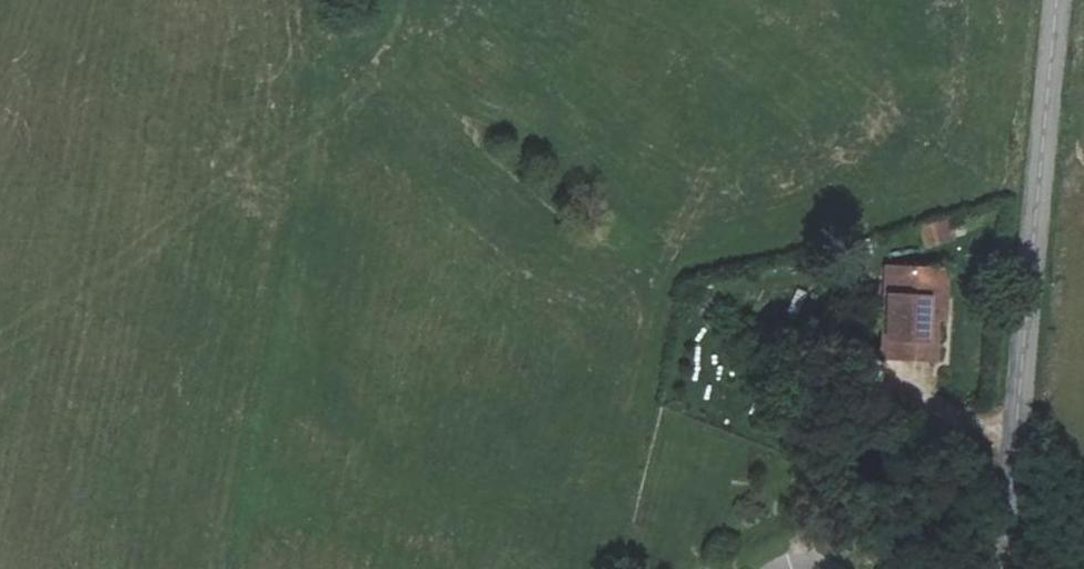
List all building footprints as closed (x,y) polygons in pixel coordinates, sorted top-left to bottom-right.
[(947,219),(916,228),(923,251),(953,242),(947,219)] [(890,267),(883,356),(936,360),(942,270),(890,267)]
